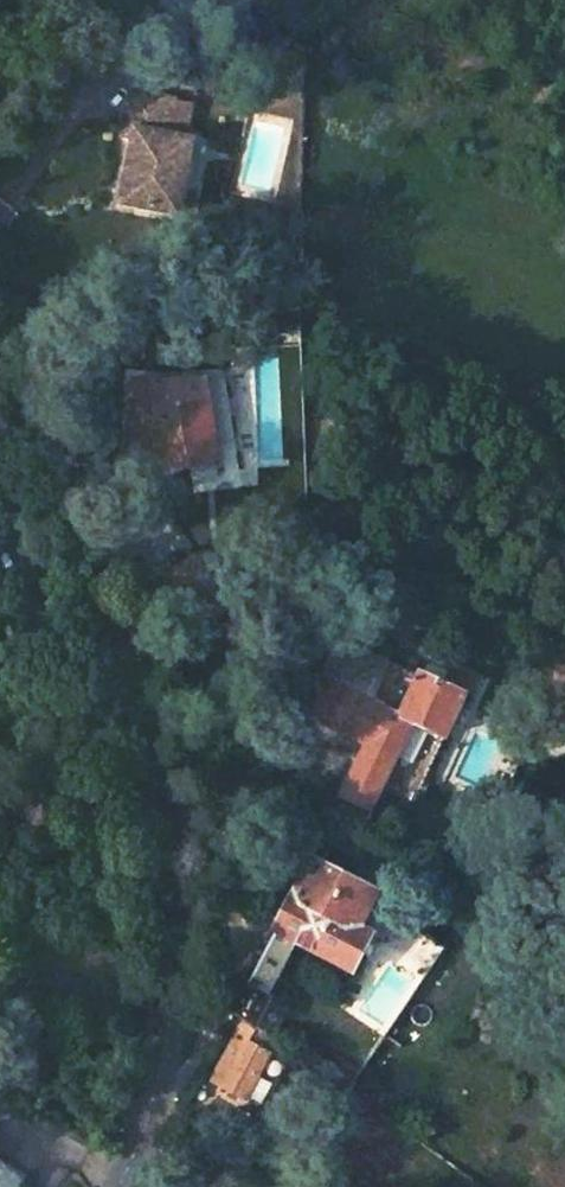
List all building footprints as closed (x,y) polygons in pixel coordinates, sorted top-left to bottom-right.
[(191,137),(164,133),(169,99),(127,92),(122,138),(132,139),(121,202),(179,212),(191,137)] [(153,465),(153,477),(167,478),(174,477),(188,457),(221,448),(208,379),(171,382),(132,377),(126,463),(153,465)] [(221,448),(188,457),(191,472),(224,464),(221,448)] [(343,796),(370,810),(411,723),(440,737),(460,695),(417,676),(415,679),(339,645),(317,686),(321,720),(368,742),(343,796)] [(417,676),(460,695),(468,676),(451,667),(448,672),(424,660),(417,676)] [(307,939),(339,958),(375,889),(313,856),(277,923),(307,939)] [(277,923),(244,982),(272,1000),(307,939),(277,923)] [(246,1017),(258,1025),(272,1000),(244,982),(229,1007),(235,1010),(246,1017)] [(246,1017),(236,1036),(271,1058),(280,1040),(258,1025),(246,1017)] [(213,1076),(247,1098),(271,1058),(236,1036),(213,1076)]
